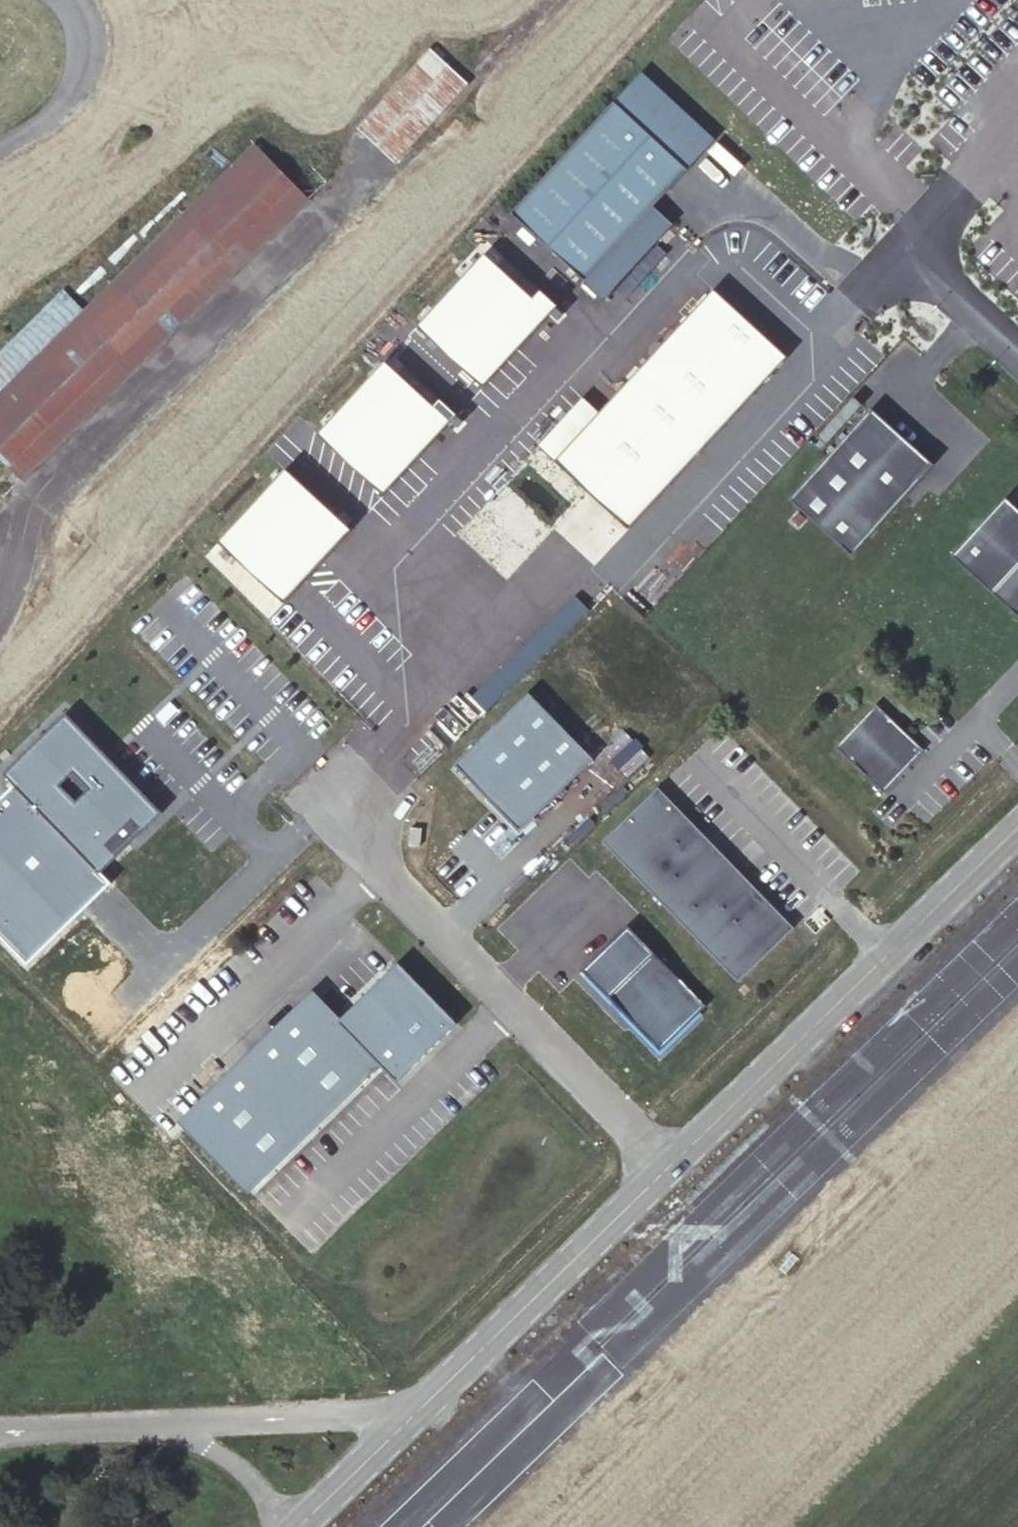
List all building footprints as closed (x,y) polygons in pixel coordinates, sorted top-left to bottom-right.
[(467,84),(430,50),(358,127),(376,145),(395,163),(467,84)] [(641,72),(613,102),(687,170),(715,140),(641,72)] [(687,170),(613,102),(511,213),(603,297),(671,222),(654,207),(687,170)] [(254,143),(83,311),(64,292),(0,354),(0,457),(4,461),(22,479),(309,199),(254,143)] [(536,301),(484,253),(417,327),(482,387),(550,314),(536,301)] [(538,446),(628,529),(788,357),(713,289),(600,411),(583,396),(538,446)] [(536,301),(550,314),(557,320),(563,314),(556,308),(558,306),(543,293),(536,301)] [(437,408),(385,361),(318,435),(383,495),(451,422),(437,408)] [(444,401),(437,408),(451,422),(458,428),(464,422),(457,416),(459,414),(444,401)] [(871,409),(789,500),(852,556),(933,464),(871,409)] [(352,530),(286,469),(218,542),(284,603),(352,530)] [(1017,616),(1017,509),(1005,497),(952,556),(1017,616)] [(576,596),(472,698),(485,711),(589,610),(576,596)] [(594,758),(528,692),(455,764),(521,830),(594,758)] [(835,747),(883,792),(918,756),(924,749),(876,704),(835,747)] [(67,713),(7,770),(17,780),(0,797),(0,932),(29,961),(111,881),(102,871),(163,812),(67,713)] [(749,881),(658,787),(602,841),(739,981),(794,927),(749,881)] [(420,847),(422,828),(411,827),(409,846),(420,847)] [(706,1006),(628,925),(582,970),(660,1051),(706,1006)] [(458,1023),(399,962),(339,1020),(317,998),(187,1125),(249,1189),(379,1063),(398,1082),(458,1023)]
